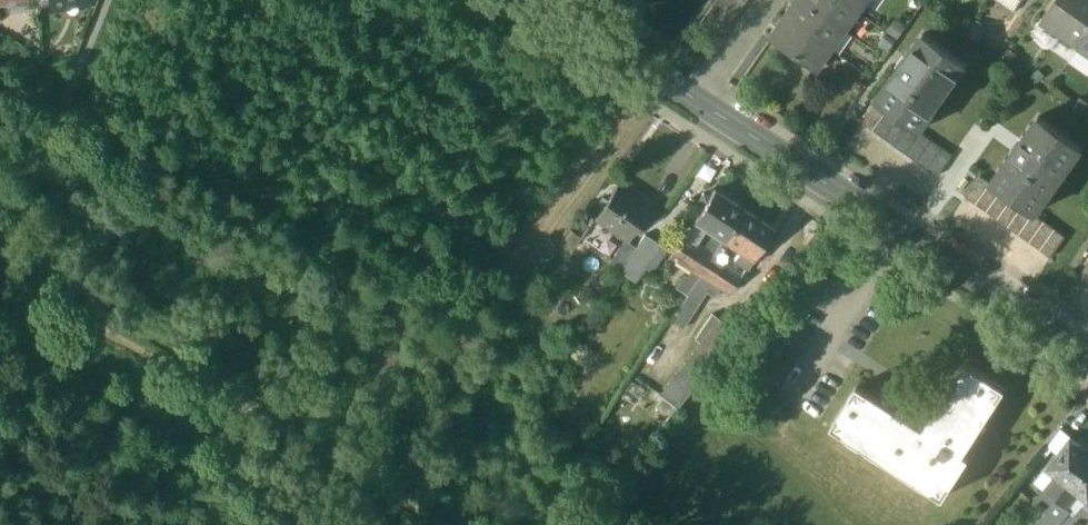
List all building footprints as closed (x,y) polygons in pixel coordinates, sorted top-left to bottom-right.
[(696,27),(715,41),(745,0),(715,0),(696,27)] [(802,0),(795,0),(783,16),(827,47),(841,28),(802,0)] [(842,0),(802,0),(841,28),(854,9),(842,0)] [(854,9),(861,0),(842,0),(854,9)] [(1041,19),(1060,33),(1083,0),(1054,0),(1041,19)] [(1060,33),(1079,46),(1087,34),(1087,0),(1083,0),(1060,33)] [(827,47),(783,16),(767,38),(811,69),(827,47)] [(1079,46),(1087,53),(1087,34),(1079,46)] [(922,35),(875,101),(888,110),(917,131),(964,65),(922,35)] [(877,102),(863,123),(873,130),(888,110),(877,102)] [(917,131),(888,110),(873,130),(937,176),(951,155),(917,131)] [(1037,117),(991,184),(1032,213),(1079,147),(1037,117)] [(990,183),(980,175),(965,196),(1051,257),(1065,236),(1032,213),(991,184),(990,183)] [(634,195),(617,183),(595,216),(628,239),(649,209),(632,198),(634,195)] [(704,204),(694,219),(705,227),(723,239),(744,207),(715,188),(707,200),(704,204)] [(772,226),(744,207),(723,239),(735,247),(738,249),(751,258),(757,249),(767,234),(772,226)] [(694,219),(682,237),(693,244),(705,227),(694,219)] [(705,227),(693,244),(706,253),(711,257),(723,239),(705,227)] [(634,248),(620,269),(635,279),(660,243),(644,233),(634,248)] [(767,234),(757,249),(762,253),(773,237),(767,234)] [(693,244),(682,237),(671,254),(695,269),(706,253),(693,244)] [(846,246),(831,237),(825,246),(839,256),(846,246)] [(723,239),(711,257),(723,264),(735,247),(723,239)] [(624,241),(609,262),(620,269),(634,248),(624,241)] [(738,249),(733,257),(746,265),(751,258),(738,249)] [(706,253),(695,269),(701,273),(711,257),(706,253)] [(723,264),(711,257),(701,273),(729,292),(740,275),(723,264)] [(737,331),(711,313),(694,337),(700,342),(718,354),(737,331)] [(565,334),(552,325),(545,336),(558,344),(565,334)] [(718,354),(700,342),(659,393),(663,396),(675,406),(676,407),(718,354)] [(929,432),(923,428),(920,434),(887,413),(891,407),(856,385),(831,425),(942,497),(968,457),(962,453),(1004,388),(965,363),(943,397),(949,401),(929,432)] [(763,372),(754,367),(750,375),(759,380),(763,372)] [(675,406),(663,396),(657,403),(670,413),(675,406)] [(1048,467),(1057,474),(1068,482),(1087,456),(1087,449),(1071,437),(1048,467)] [(1068,482),(1087,496),(1087,497),(1087,456),(1068,482)] [(1057,474),(1045,490),(1056,499),(1068,482),(1057,474)] [(1079,490),(1068,482),(1056,499),(1067,507),(1076,495),(1079,490)] [(1087,496),(1079,490),(1076,495),(1084,501),(1087,496)] [(1084,501),(1076,495),(1067,507),(1070,509),(1075,512),(1084,501)] [(1065,524),(1083,524),(1087,519),(1087,497),(1087,496),(1084,501),(1075,512),(1065,524)] [(1056,499),(1035,524),(1059,524),(1061,522),(1070,509),(1067,507),(1056,499)] [(1061,522),(1064,524),(1065,524),(1075,512),(1070,509),(1061,522)]
